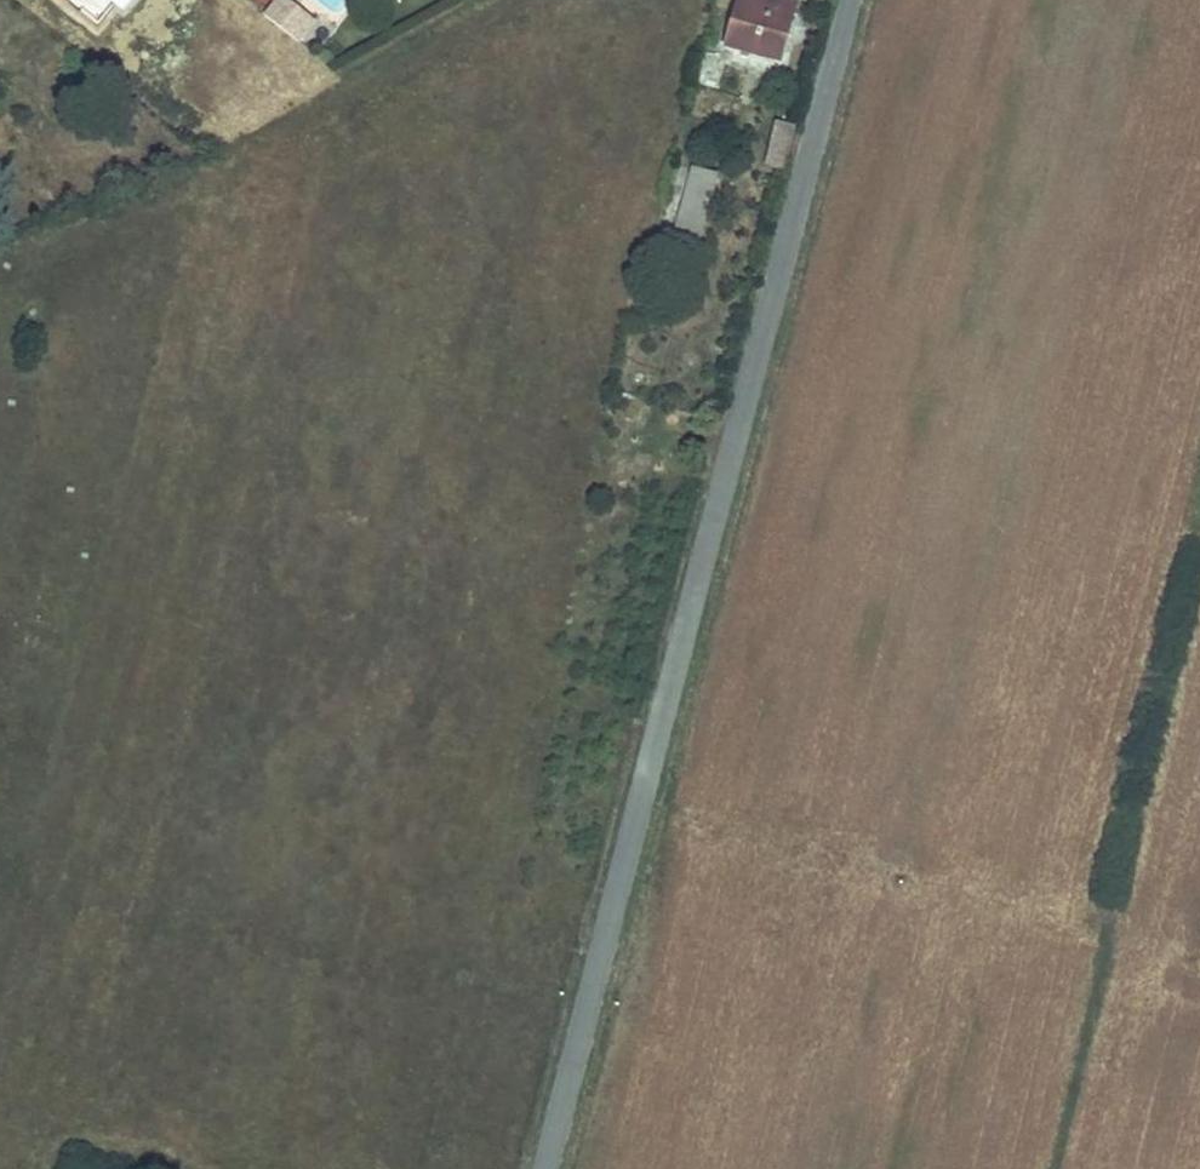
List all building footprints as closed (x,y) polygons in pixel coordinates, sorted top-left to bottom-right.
[(97,24),(115,3),(121,8),(128,0),(69,0),(97,24)] [(267,12),(284,26),(301,4),(296,0),(277,0),(267,12)] [(723,42),(780,59),(797,0),(735,0),(723,42)] [(301,4),(284,26),(300,39),(317,17),(301,4)] [(794,123),(775,119),(765,162),(785,166),(794,123)] [(703,231),(718,173),(690,166),(675,224),(703,231)]
